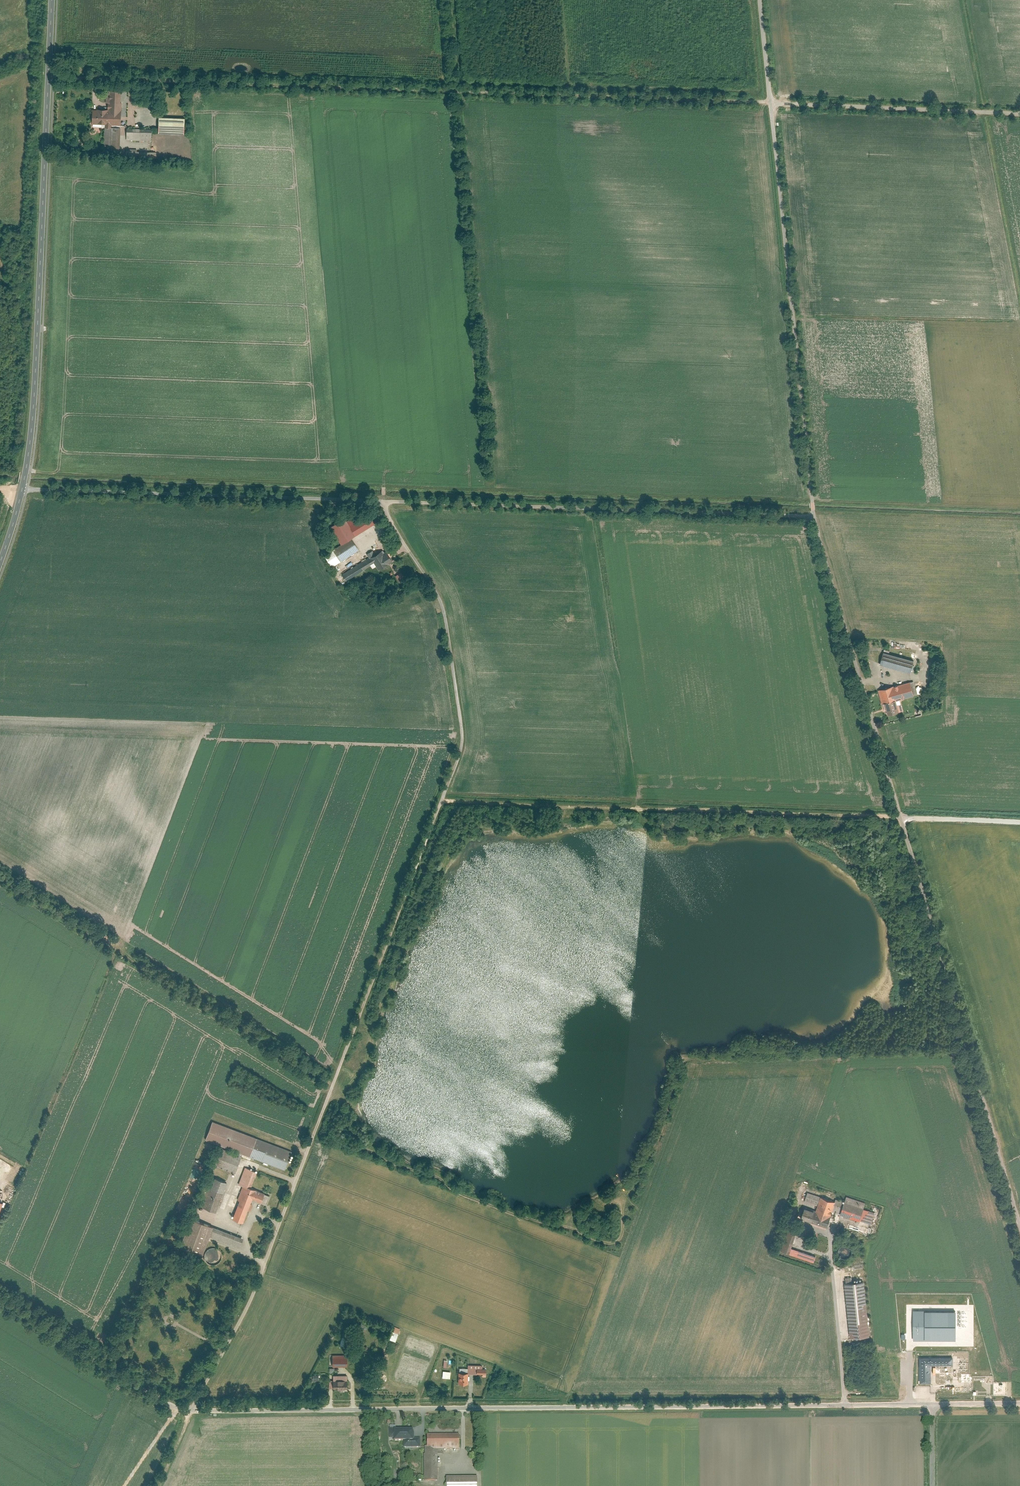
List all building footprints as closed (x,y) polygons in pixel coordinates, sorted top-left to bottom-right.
[(108,111),(108,124),(106,124),(106,127),(105,127),(104,154),(119,155),(121,103),(120,103),(121,91),(107,91),(106,103),(109,103),(108,111)] [(106,124),(108,124),(108,111),(93,111),(93,122),(102,123),(102,124),(106,124)] [(160,117),(159,133),(184,134),(185,118),(160,117)] [(152,129),(127,128),(127,140),(151,140),(152,129)] [(345,518),(356,536),(375,524),(369,515),(365,517),(363,513),(352,519),(349,515),(345,518)] [(329,528),(341,546),(352,539),(356,536),(345,518),(329,528)] [(325,556),(332,568),(359,551),(352,539),(341,546),(325,556)] [(365,557),(338,574),(343,582),(371,564),(376,571),(390,562),(381,548),(373,553),(370,549),(363,554),(365,557)] [(912,658),(880,650),(876,664),(908,673),(912,658)] [(911,696),(907,681),(877,689),(884,715),(900,711),(897,700),(911,696)] [(291,1150),(212,1121),(205,1139),(284,1168),(291,1150)] [(213,1165),(235,1173),(242,1155),(220,1147),(213,1165)] [(258,1172),(244,1166),(237,1184),(243,1186),(230,1217),(243,1223),(253,1199),(261,1202),(265,1191),(252,1186),(258,1172)] [(216,1212),(227,1182),(215,1177),(211,1187),(203,1185),(196,1204),(216,1212)] [(816,1211),(812,1222),(827,1227),(832,1211),(871,1223),(875,1212),(863,1209),(865,1203),(847,1197),(845,1202),(836,1199),(835,1202),(807,1193),(805,1201),(818,1205),(816,1211)] [(801,1218),(812,1222),(816,1211),(805,1207),(801,1218)] [(239,1248),(243,1238),(192,1217),(181,1243),(204,1252),(210,1237),(239,1248)] [(814,1256),(787,1247),(794,1225),(786,1222),(777,1251),(812,1262),(814,1256)] [(845,1246),(839,1252),(845,1257),(851,1251),(845,1246)] [(862,1281),(842,1283),(848,1339),(868,1336),(862,1281)] [(925,1339),(925,1311),(913,1311),(913,1339),(925,1339)] [(925,1339),(955,1339),(955,1311),(925,1311),(925,1339)] [(392,1340),(398,1341),(401,1328),(395,1326),(392,1340)] [(348,1354),(333,1354),(333,1367),(349,1366),(348,1354)] [(919,1358),(919,1384),(932,1384),(932,1366),(953,1366),(953,1358),(919,1358)] [(459,1367),(459,1384),(469,1384),(469,1374),(483,1374),(483,1365),(467,1364),(467,1367),(459,1367)] [(344,1379),(333,1380),(333,1391),(345,1390),(344,1379)] [(409,1428),(389,1428),(389,1438),(393,1438),(393,1440),(394,1440),(394,1441),(403,1440),(403,1447),(420,1447),(420,1438),(414,1438),(414,1432),(413,1432),(413,1429),(409,1429),(409,1428)] [(425,1481),(438,1481),(438,1450),(459,1450),(459,1434),(427,1434),(427,1446),(424,1446),(425,1481)] [(446,1478),(446,1485),(478,1485),(478,1477),(446,1478)]
